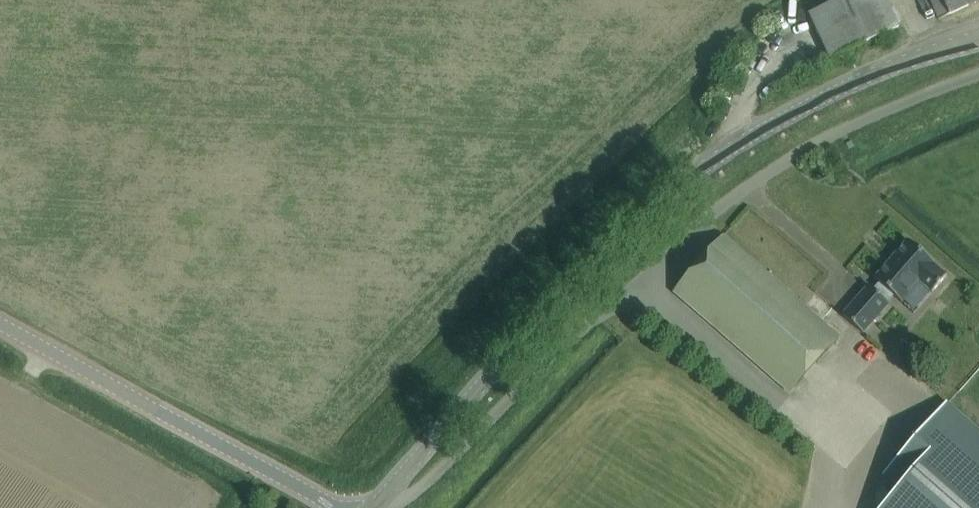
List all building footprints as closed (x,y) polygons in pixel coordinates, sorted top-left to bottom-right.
[(886,0),(838,0),(809,13),(830,58),(898,26),(886,0)] [(937,19),(978,0),(929,0),(937,19)] [(788,393),(838,337),(722,234),(672,290),(788,393)] [(932,292),(946,275),(933,264),(934,263),(908,239),(874,278),(879,282),(873,289),(868,285),(842,315),(862,332),(888,302),(883,298),(889,291),(901,301),(919,280),(932,292)] [(944,405),(885,472),(900,486),(881,507),(978,507),(978,435),(944,405)]
